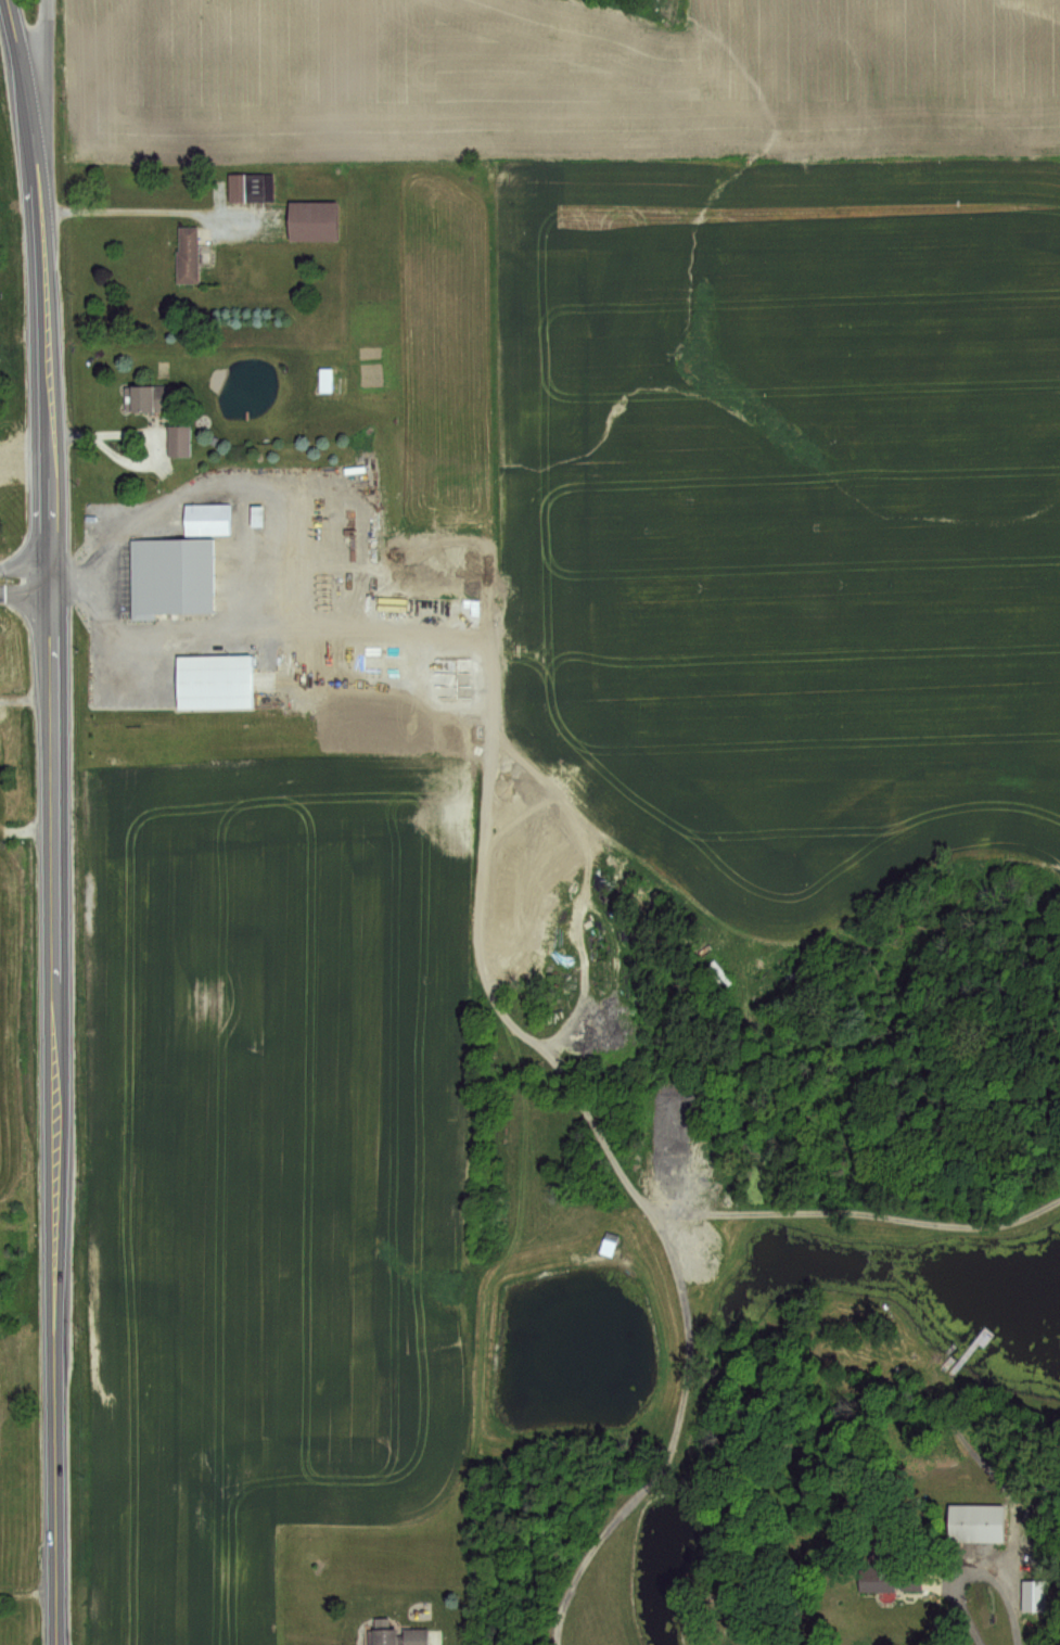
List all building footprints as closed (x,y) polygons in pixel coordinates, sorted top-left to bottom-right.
[(228,173),(268,171),(269,200),(229,201),(228,173)] [(289,202),(336,202),(336,238),(289,238),(289,202)] [(179,227),(196,226),(197,283),(176,284),(175,252),(180,252),(179,227)] [(328,368),(316,368),(316,392),(328,392),(328,368)] [(126,386),(165,386),(165,411),(127,412),(126,386)] [(187,426),(164,426),(164,457),(187,457),(187,426)] [(184,503),(227,502),(227,536),(184,536),(184,503)] [(129,540),(210,539),(213,614),(131,616),(129,540)] [(175,655),(252,656),(251,710),(174,707),(175,655)] [(797,977),(795,971),(783,975),(785,981),(797,977)] [(608,1257),(615,1235),(602,1231),(596,1253),(608,1257)] [(948,1504),(1006,1505),(1005,1545),(947,1544),(948,1504)] [(869,1547),(896,1547),(896,1571),(920,1571),(920,1591),(860,1591),(860,1571),(869,1571),(869,1547)] [(1022,1582),(1044,1582),(1044,1615),(1023,1615),(1022,1582)] [(437,1629),(437,1644),(363,1644),(363,1624),(373,1624),(373,1620),(400,1620),(400,1629),(437,1629)]
